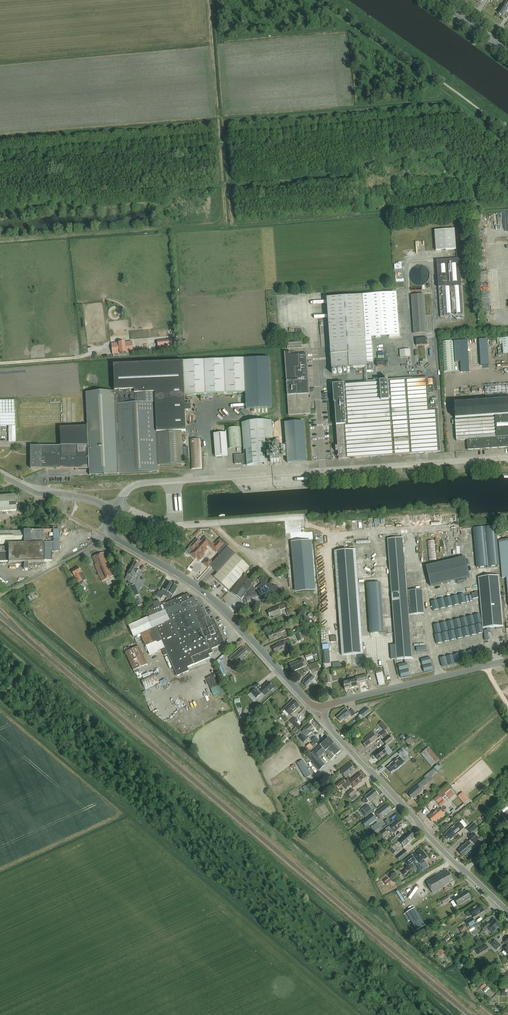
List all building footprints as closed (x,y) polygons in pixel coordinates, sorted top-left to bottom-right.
[(503,16),(507,10),(507,1),(499,13),(503,16)] [(454,230),(434,231),(435,251),(456,250),(454,230)] [(420,251),(426,250),(426,241),(416,242),(416,243),(420,243),(420,251)] [(440,317),(463,315),(459,258),(437,260),(440,317)] [(362,296),(326,298),(331,370),(367,368),(365,339),(366,339),(371,338),(390,337),(388,294),(362,296)] [(424,294),(411,295),(414,334),(426,333),(424,294)] [(487,339),(479,340),(481,365),(489,364),(487,339)] [(467,340),(459,341),(461,371),(469,371),(467,340)] [(132,341),(112,343),(113,354),(127,353),(133,352),(132,341)] [(442,342),(443,372),(455,371),(453,341),(442,342)] [(411,349),(400,349),(400,357),(411,356),(411,349)] [(306,354),(295,355),(295,352),(291,352),(285,352),(289,415),(310,414),(308,387),(306,354)] [(269,358),(244,359),(246,393),(246,409),(271,407),(269,358)] [(184,405),(184,401),(184,396),(246,393),(244,359),(113,365),(114,392),(85,393),(87,427),(60,428),(60,447),(30,447),(30,470),(40,469),(76,468),(76,470),(87,470),(87,468),(89,468),(89,475),(158,472),(158,467),(182,466),(182,464),(188,463),(188,449),(181,449),(181,433),(185,432),(184,412),(191,412),(190,405),(184,405)] [(429,402),(429,392),(437,392),(436,379),(428,379),(428,378),(333,384),(334,403),(336,403),(336,405),(335,405),(336,421),(338,421),(339,426),(337,426),(338,447),(335,447),(336,451),(338,451),(339,459),(440,452),(437,409),(436,409),(435,401),(429,402)] [(507,399),(507,384),(453,388),(454,403),(507,399)] [(15,426),(14,400),(0,401),(0,426),(15,426)] [(468,450),(473,449),(507,447),(507,400),(454,404),(455,420),(454,420),(456,441),(467,440),(468,450)] [(265,439),(273,439),(271,421),(241,424),(243,450),(246,450),(246,455),(234,456),(235,465),(243,465),(243,466),(244,466),(247,466),(247,467),(280,464),(279,452),(270,452),(270,450),(266,450),(265,439)] [(287,463),(306,462),(304,422),(284,423),(287,463)] [(240,428),(228,429),(230,449),(241,448),(240,428)] [(215,458),(227,457),(226,434),(213,435),(215,458)] [(200,440),(189,441),(191,470),(202,470),(200,440)] [(16,511),(15,495),(0,497),(0,512),(16,511)] [(495,526),(484,527),(488,567),(499,566),(495,526)] [(46,530),(45,530),(45,527),(40,527),(40,530),(12,531),(12,529),(0,530),(0,562),(9,562),(23,562),(24,568),(27,568),(27,562),(51,561),(51,554),(53,554),(53,552),(58,552),(57,529),(56,529),(46,530)] [(484,527),(473,528),(477,568),(488,567),(484,527)] [(221,538),(219,540),(214,546),(208,540),(206,543),(202,541),(201,542),(197,539),(186,552),(196,560),(197,559),(200,562),(205,557),(203,555),(208,550),(206,549),(208,546),(216,553),(217,553),(224,544),(225,542),(221,538)] [(409,615),(407,591),(403,538),(387,539),(388,542),(386,542),(387,549),(388,549),(397,660),(412,659),(409,615)] [(499,539),(502,577),(506,577),(507,595),(507,538),(499,539)] [(311,540),(292,542),(296,592),(315,590),(311,540)] [(218,574),(235,554),(228,547),(229,546),(225,542),(224,544),(217,553),(220,556),(213,563),(208,559),(204,564),(209,569),(210,567),(218,574)] [(435,542),(426,542),(428,561),(436,561),(435,542)] [(334,551),(340,636),(342,656),(363,654),(355,549),(334,551)] [(102,581),(115,576),(105,552),(93,557),(96,564),(95,564),(102,581)] [(243,576),(250,568),(235,555),(235,554),(218,574),(214,578),(229,591),(243,576)] [(426,567),(431,586),(469,577),(465,558),(426,567)] [(138,569),(140,565),(135,562),(128,574),(129,574),(126,579),(129,580),(127,583),(130,585),(131,582),(130,581),(133,577),(134,577),(136,573),(137,574),(139,570),(138,569)] [(83,575),(81,572),(82,572),(79,567),(72,571),(75,576),(79,583),(80,585),(84,583),(83,581),(87,580),(84,574),(83,575)] [(249,589),(252,585),(253,583),(243,576),(229,591),(232,593),(242,600),(244,597),(249,589)] [(499,576),(479,577),(483,628),(503,627),(499,576)] [(258,589),(257,590),(257,591),(258,592),(268,584),(262,577),(259,579),(259,580),(262,583),(262,584),(257,588),(258,589)] [(171,599),(177,588),(176,587),(177,586),(169,581),(168,583),(167,582),(161,591),(159,590),(156,596),(162,599),(164,596),(169,598),(168,599),(170,600),(170,599),(171,599)] [(246,598),(244,600),(245,604),(248,604),(249,606),(256,603),(258,602),(262,600),(263,601),(278,595),(279,594),(281,593),(282,593),(283,592),(281,587),(279,588),(278,586),(275,587),(275,585),(272,586),(270,582),(268,584),(258,591),(258,592),(259,593),(246,598)] [(380,582),(367,583),(370,633),(384,632),(380,582)] [(138,592),(135,584),(129,587),(132,594),(138,592)] [(249,589),(244,597),(246,598),(259,593),(258,592),(257,591),(257,590),(252,585),(249,589)] [(409,615),(411,615),(424,614),(422,589),(407,591),(409,615)] [(165,649),(168,655),(177,677),(189,671),(187,668),(210,658),(209,655),(213,653),(211,649),(220,646),(220,645),(225,643),(214,618),(210,620),(209,616),(208,617),(204,607),(201,609),(198,602),(197,602),(195,597),(192,598),(189,593),(164,604),(166,610),(163,611),(159,601),(152,604),(154,607),(148,609),(149,612),(147,612),(149,617),(129,626),(134,637),(140,634),(150,655),(162,650),(165,649)] [(281,610),(286,608),(284,603),(270,609),(271,610),(268,611),(270,616),(272,615),(273,616),(282,613),(281,610)] [(482,623),(480,614),(474,616),(476,624),(482,623)] [(476,624),(473,616),(467,617),(469,626),(476,624)] [(483,632),(481,624),(475,625),(477,634),(483,632)] [(477,634),(474,625),(468,627),(470,635),(477,634)] [(470,636),(468,627),(462,628),(464,637),(470,636)] [(280,633),(285,631),(284,629),(279,630),(268,635),(270,640),(274,638),(274,640),(282,636),(280,633)] [(463,637),(461,629),(455,630),(457,639),(463,637)] [(456,639),(454,630),(448,632),(450,640),(456,639)] [(449,641),(447,632),(441,633),(443,642),(449,641)] [(442,642),(440,634),(434,635),(436,644),(442,642)] [(288,651),(288,649),(286,645),(291,643),(290,640),(284,642),(276,645),(277,646),(273,648),(275,653),(280,651),(281,652),(285,650),(285,652),(288,651)] [(133,671),(138,669),(148,665),(139,646),(130,650),(127,652),(125,653),(133,671)] [(246,652),(247,651),(244,648),(243,649),(242,648),(230,659),(235,664),(247,653),(246,652)] [(460,653),(462,662),(468,660),(466,652),(460,653)] [(453,655),(455,663),(462,662),(459,653),(453,655)] [(446,656),(449,665),(455,664),(453,655),(446,656)] [(430,657),(421,659),(423,665),(431,663),(430,657)] [(448,665),(446,657),(440,658),(442,667),(448,665)] [(292,672),(306,666),(304,659),(290,665),(292,672)] [(216,663),(221,677),(226,675),(220,660),(216,663)] [(319,670),(317,663),(307,667),(302,669),(306,673),(309,671),(311,674),(319,671),(320,679),(319,681),(320,683),(322,681),(322,680),(322,679),(321,670),(319,670)] [(407,663),(398,665),(399,671),(408,669),(407,663)] [(431,664),(423,666),(424,672),(433,670),(431,664)] [(142,677),(140,672),(138,669),(133,671),(135,674),(136,673),(138,678),(142,677)] [(408,669),(400,672),(401,678),(410,676),(408,669)] [(382,672),(376,674),(379,685),(385,684),(384,681),(382,672)] [(145,689),(148,688),(159,682),(154,673),(141,680),(145,689)] [(309,686),(316,679),(311,673),(303,681),(305,682),(303,683),(306,686),(308,685),(309,686)] [(211,689),(220,685),(215,674),(206,678),(211,689)] [(367,675),(365,675),(356,677),(356,679),(351,680),(350,675),(347,676),(348,681),(343,682),(345,690),(358,687),(357,682),(368,679),(367,675)] [(265,696),(274,688),(269,682),(258,692),(255,689),(251,693),(256,699),(263,693),(265,696)] [(214,696),(223,693),(220,685),(211,689),(214,696)] [(290,715),(299,706),(294,700),(284,709),(290,715)] [(351,708),(350,707),(347,710),(351,715),(352,717),(359,712),(354,706),(351,708)] [(367,708),(360,713),(364,718),(371,713),(367,708)] [(345,720),(351,715),(347,710),(346,709),(341,713),(341,714),(337,717),(341,721),(344,719),(345,720)] [(294,717),(290,722),(292,725),(293,724),(296,728),(299,730),(299,731),(301,728),(295,722),(297,720),(294,717)] [(311,729),(313,728),(310,724),(302,732),(303,734),(299,738),(303,743),(309,737),(309,736),(312,732),(311,732),(312,731),(311,729)] [(385,730),(379,734),(382,739),(388,734),(385,730)] [(368,747),(378,738),(373,732),(362,740),(363,742),(362,743),(365,746),(366,745),(368,747)] [(386,745),(393,740),(389,736),(383,741),(386,745)] [(410,737),(405,741),(409,747),(417,740),(416,738),(413,741),(410,737)] [(329,738),(314,752),(319,758),(326,752),(329,756),(327,757),(331,761),(332,759),(341,751),(329,738)] [(374,754),(379,760),(387,753),(384,750),(386,748),(385,746),(382,748),(382,747),(374,754)] [(431,767),(439,760),(429,747),(421,754),(431,767)] [(319,771),(325,765),(313,752),(308,757),(313,762),(312,763),(319,771)] [(394,770),(395,771),(405,762),(400,757),(390,765),(387,768),(391,773),(394,770)] [(306,778),(312,775),(303,760),(298,763),(306,778)] [(354,770),(355,769),(351,765),(350,766),(349,765),(340,772),(346,778),(355,771),(354,770)] [(360,782),(364,778),(360,773),(350,782),(351,784),(354,787),(360,782)] [(410,794),(409,795),(412,798),(413,797),(414,798),(423,791),(421,789),(429,783),(425,778),(418,785),(409,792),(410,794)] [(342,779),(335,785),(338,789),(345,783),(342,779)] [(448,787),(438,795),(440,797),(445,793),(447,795),(450,799),(454,795),(450,790),(448,787)] [(346,793),(353,801),(357,797),(355,794),(356,794),(352,789),(346,793)] [(369,802),(379,795),(374,790),(365,797),(366,798),(364,800),(364,801),(365,802),(366,802),(368,801),(369,802)] [(469,799),(463,792),(458,796),(464,804),(469,799)] [(438,796),(434,799),(435,801),(440,806),(444,803),(445,803),(442,799),(440,797),(438,795),(438,796)] [(367,804),(362,809),(368,816),(373,811),(367,804)] [(380,819),(392,810),(387,804),(376,814),(380,819)] [(430,818),(429,818),(432,822),(433,821),(435,822),(435,821),(443,814),(443,813),(445,812),(442,808),(440,810),(438,808),(430,816),(431,816),(430,818)] [(369,824),(376,819),(372,814),(365,820),(369,824)] [(401,826),(404,823),(401,819),(391,827),(390,826),(386,830),(381,833),(383,837),(388,833),(390,831),(392,829),(394,832),(395,832),(401,827),(401,826)] [(459,821),(452,827),(447,832),(448,832),(446,834),(447,835),(445,836),(448,839),(450,838),(451,839),(464,827),(459,821)] [(371,827),(375,832),(382,827),(378,822),(371,827)] [(474,823),(467,829),(471,833),(478,828),(474,823)] [(410,831),(399,842),(404,847),(415,836),(410,831)] [(470,840),(469,841),(460,849),(461,850),(460,851),(463,855),(464,854),(465,855),(474,847),(472,845),(479,839),(475,835),(473,833),(468,837),(470,840)] [(405,850),(396,857),(399,861),(408,854),(405,850)] [(408,866),(411,864),(414,862),(417,865),(419,863),(420,863),(425,859),(425,860),(428,857),(426,854),(425,855),(421,850),(414,855),(413,855),(408,859),(405,861),(408,866)] [(429,867),(426,862),(420,865),(421,867),(423,870),(429,867)] [(446,870),(426,881),(432,893),(445,886),(450,883),(449,882),(453,879),(449,872),(447,873),(446,870)] [(458,905),(471,898),(466,891),(454,898),(458,905)] [(448,896),(441,901),(443,904),(450,900),(448,896)] [(473,917),(483,911),(479,904),(469,910),(469,911),(466,912),(466,915),(467,917),(469,917),(472,915),(473,917)] [(425,926),(414,908),(404,915),(408,922),(411,921),(416,931),(425,926)] [(470,927),(475,924),(472,918),(466,922),(470,927)] [(500,925),(494,920),(490,924),(490,923),(489,924),(486,922),(481,927),(485,931),(488,928),(492,933),(500,925)] [(496,950),(501,946),(495,940),(491,944),(496,950)]
